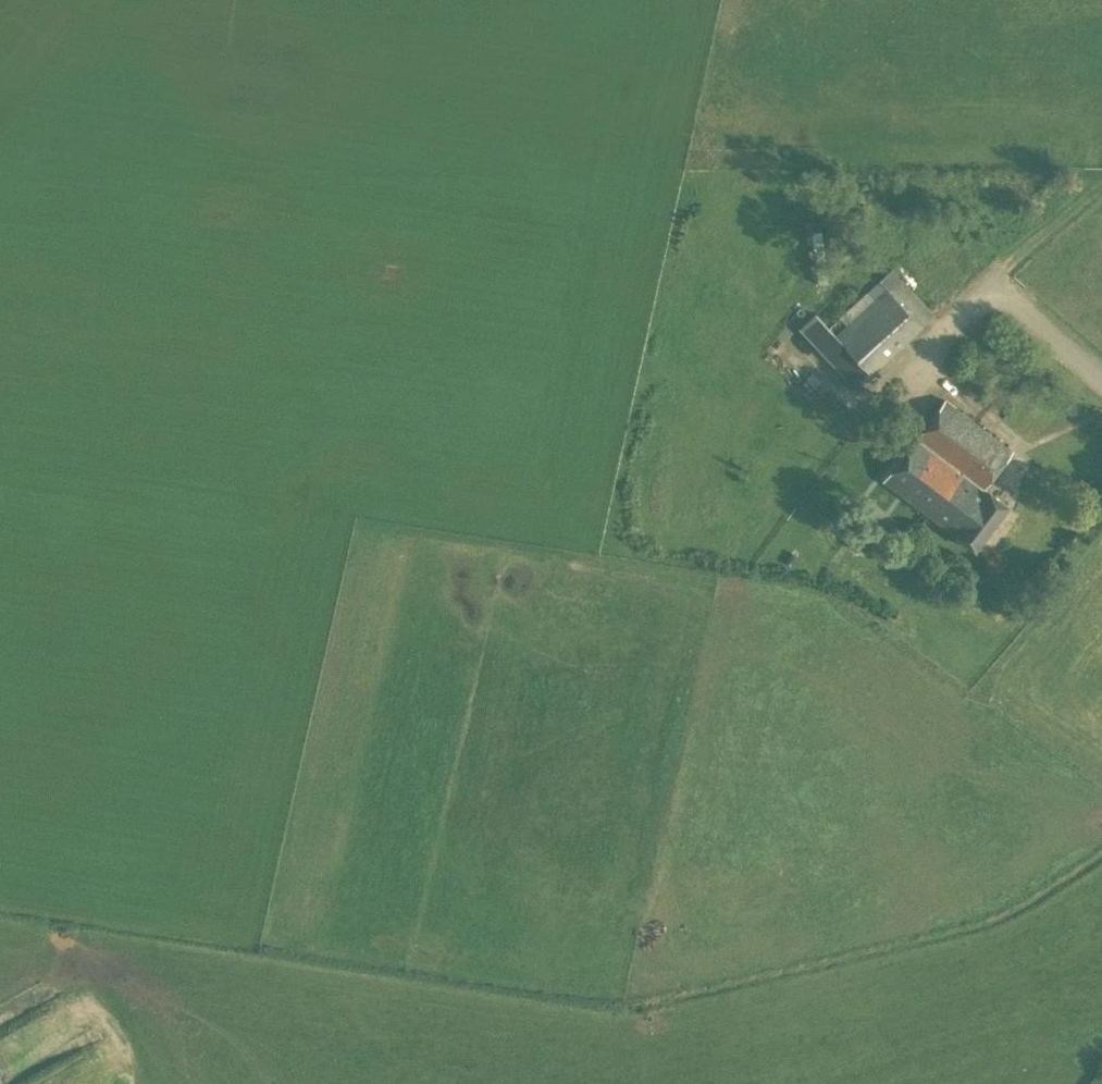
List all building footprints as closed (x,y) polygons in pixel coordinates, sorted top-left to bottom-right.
[(828,327),(831,330),(815,345),(855,387),(922,326),(921,325),(934,314),(892,268),(828,327)] [(974,550),(1007,506),(988,491),(988,492),(983,488),(1011,450),(945,399),(883,480),(955,535),(974,550)]
